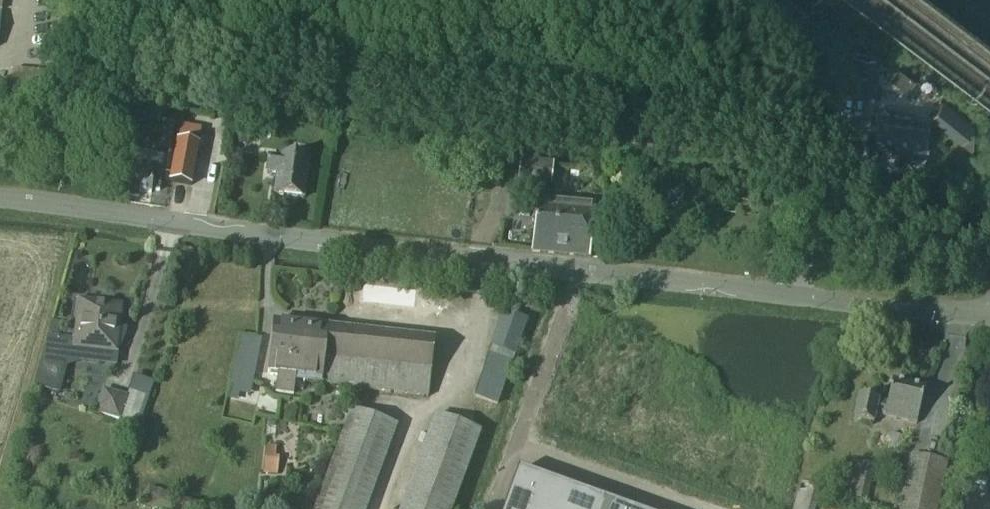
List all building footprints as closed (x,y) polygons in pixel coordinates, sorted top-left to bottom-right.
[(848,58),(843,91),(867,95),(872,62),(848,58)] [(888,68),(880,79),(903,95),(910,85),(888,68)] [(894,117),(873,114),(868,155),(917,161),(922,122),(893,119),(894,117)] [(234,143),(246,145),(249,129),(236,128),(234,143)] [(176,143),(169,183),(189,186),(196,146),(195,146),(197,135),(179,132),(177,143),(176,143)] [(308,162),(268,157),(266,172),(277,174),(274,195),(285,197),(287,200),(295,201),(297,198),(302,199),(308,162)] [(159,192),(161,176),(161,169),(154,168),(154,166),(135,163),(130,197),(138,198),(138,193),(150,194),(151,191),(159,192)] [(517,183),(550,186),(551,167),(518,164),(517,183)] [(677,186),(657,185),(656,202),(675,204),(677,186)] [(536,199),(531,251),(531,253),(589,259),(594,204),(536,199)] [(47,341),(33,392),(59,400),(66,372),(79,367),(94,368),(96,353),(116,355),(121,307),(77,303),(73,344),(47,341)] [(502,313),(473,397),(495,405),(525,320),(502,313)] [(329,387),(335,331),(273,324),(267,375),(277,376),(276,392),(294,394),(295,383),(329,387)] [(427,399),(433,343),(335,331),(329,387),(427,399)] [(233,366),(256,370),(258,359),(256,359),(260,340),(238,336),(233,366)] [(256,371),(241,368),(239,380),(254,382),(256,371)] [(916,425),(923,389),(891,383),(886,404),(879,402),(876,417),(916,425)] [(128,397),(104,390),(96,414),(137,427),(147,397),(129,391),(128,397)] [(879,402),(857,398),(852,421),(874,426),(876,417),(879,402)] [(315,508),(367,508),(395,430),(349,413),(315,508)] [(401,508),(451,508),(478,435),(433,419),(401,508)] [(903,438),(876,432),(873,447),(887,450),(900,453),(903,438)] [(275,447),(265,446),(262,474),(276,476),(278,462),(274,461),(275,447)] [(900,453),(887,450),(885,457),(898,460),(900,453)] [(948,462),(910,454),(899,508),(938,508),(948,462)] [(851,462),(843,502),(866,507),(875,467),(851,462)] [(518,472),(504,508),(622,508),(518,472)] [(800,484),(794,508),(814,508),(820,489),(800,484)]
